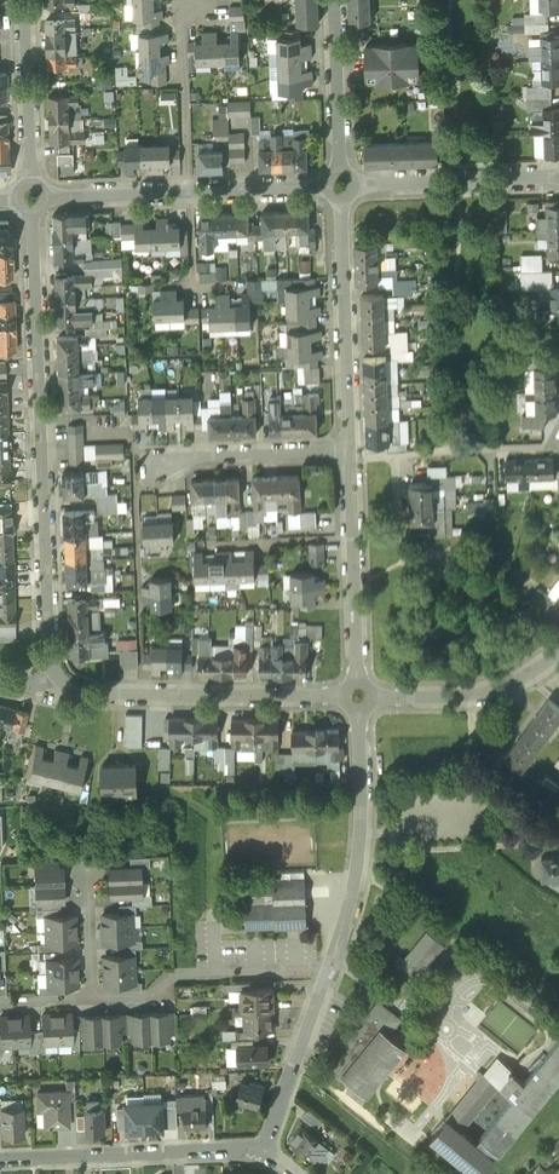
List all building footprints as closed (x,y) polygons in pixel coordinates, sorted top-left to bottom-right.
[(297,25),(318,24),(317,0),(296,0),(297,25)] [(349,22),(370,22),(369,0),(349,0),(349,22)] [(539,12),(558,11),(558,0),(539,0),(539,12)] [(94,4),(79,5),(80,12),(81,12),(92,12),(95,12),(94,4)] [(153,4),(133,5),(134,20),(145,19),(159,19),(162,19),(162,10),(154,10),(153,4)] [(548,14),(524,15),(524,25),(527,25),(528,25),(548,24),(548,14)] [(66,20),(46,21),(47,33),(66,32),(66,29),(66,20)] [(75,20),(66,20),(66,29),(76,29),(75,20)] [(527,32),(527,25),(524,25),(514,26),(514,33),(527,32)] [(417,26),(401,27),(401,35),(417,34),(417,26)] [(66,32),(47,33),(47,44),(67,43),(66,32)] [(231,42),(224,42),(225,64),(240,63),(238,32),(230,32),(231,42)] [(145,34),(139,34),(140,49),(160,49),(160,42),(168,42),(168,33),(159,33),(145,34)] [(209,33),(202,33),(202,43),(195,43),(195,58),(196,65),(211,64),(209,33)] [(217,42),(217,33),(209,33),(211,64),(224,64),(225,64),(224,42),(217,42)] [(285,38),(276,39),(277,53),(311,52),(311,44),(300,45),(300,38),(285,38)] [(540,38),(541,61),(558,60),(558,38),(553,38),(540,38)] [(67,43),(47,44),(48,55),(67,55),(67,43)] [(408,44),(375,46),(375,47),(365,47),(367,81),(375,81),(375,82),(410,81),(410,80),(418,80),(417,45),(408,45),(408,44)] [(160,49),(140,49),(140,65),(151,64),(166,64),(169,64),(169,55),(160,55),(160,49)] [(311,52),(277,53),(277,66),(301,65),(300,59),(311,59),(311,52)] [(67,55),(48,55),(48,67),(67,67),(67,57),(67,55)] [(77,57),(67,57),(67,67),(77,66),(77,57)] [(195,58),(188,58),(189,72),(196,72),(196,65),(195,58)] [(541,61),(542,84),(558,84),(558,60),(541,61)] [(151,64),(140,65),(141,78),(151,78),(151,71),(151,64)] [(301,65),(277,66),(278,79),(312,78),(312,71),(301,71),(301,65)] [(312,78),(278,79),(278,93),(287,93),(302,92),(301,86),(312,85),(312,78)] [(551,97),(551,87),(527,88),(528,98),(551,97)] [(69,96),(49,97),(50,109),(69,108),(69,105),(69,96)] [(78,96),(69,96),(69,105),(79,105),(78,96)] [(551,97),(528,98),(528,111),(534,111),(534,134),(544,134),(543,111),(552,110),(551,97)] [(236,102),(228,102),(229,117),(237,117),(236,102)] [(69,108),(50,109),(50,120),(70,119),(69,108)] [(543,111),(544,134),(558,133),(558,110),(552,110),(543,111)] [(260,117),(251,118),(252,134),(260,134),(260,117)] [(70,119),(50,120),(51,131),(70,131),(70,119)] [(309,130),(293,131),(293,140),(296,139),(305,138),(305,139),(309,139),(309,130)] [(51,131),(50,131),(51,144),(57,143),(70,143),(70,134),(70,131),(51,131)] [(293,140),(293,131),(282,131),(283,149),(294,149),(293,140)] [(85,133),(70,134),(70,143),(73,143),(85,142),(85,133)] [(544,134),(545,157),(558,156),(558,133),(544,134)] [(237,134),(229,134),(229,136),(229,148),(238,148),(237,134)] [(544,134),(534,134),(536,157),(545,157),(544,134)] [(501,136),(492,136),(493,153),(501,153),(501,136)] [(305,138),(296,139),(293,140),(294,149),(305,148),(305,139),(305,138)] [(271,140),(259,140),(260,170),(272,169),(271,149),(271,140)] [(198,142),(198,153),(212,152),(212,142),(198,142)] [(437,142),(364,145),(365,166),(438,163),(437,142)] [(57,143),(57,147),(62,147),(70,147),(70,154),(74,154),(74,148),(73,143),(70,143),(57,143)] [(170,143),(155,144),(156,173),(164,173),(163,165),(171,164),(170,150),(170,143)] [(140,144),(125,145),(125,151),(126,166),(126,174),(135,174),(135,166),(141,166),(140,144)] [(155,144),(140,144),(141,166),(147,165),(148,173),(156,173),(155,144)] [(0,148),(0,160),(8,160),(8,148),(0,148)] [(81,148),(74,148),(74,154),(74,158),(82,158),(81,148)] [(238,148),(229,148),(230,152),(230,159),(230,163),(238,163),(238,148)] [(305,148),(294,149),(295,169),(306,168),(306,164),(306,156),(305,148)] [(283,149),(271,149),(272,169),(283,169),(283,149)] [(294,149),(283,149),(283,169),(295,169),(294,149)] [(179,150),(170,150),(171,164),(175,164),(180,164),(179,150)] [(212,152),(198,153),(199,172),(223,171),(222,159),(222,152),(212,152)] [(70,154),(57,154),(58,165),(74,164),(74,158),(74,154),(70,154)] [(0,160),(0,173),(9,173),(8,160),(0,160)] [(82,164),(74,164),(74,177),(82,176),(82,164)] [(539,200),(527,202),(528,211),(540,209),(539,200)] [(546,208),(547,231),(558,231),(558,207),(546,208)] [(285,212),(274,213),(275,233),(286,232),(285,212)] [(296,212),(285,212),(286,232),(297,232),(296,212)] [(308,212),(296,212),(297,232),(305,231),(309,231),(308,212)] [(505,212),(495,212),(495,213),(496,233),(506,232),(505,212)] [(274,213),(262,213),(262,225),(256,225),(257,240),(263,240),(263,247),(275,246),(275,233),(274,213)] [(235,214),(224,215),(225,234),(236,234),(235,214)] [(247,214),(235,214),(236,234),(248,234),(248,226),(247,214)] [(89,215),(53,216),(54,239),(74,239),(84,238),(85,238),(85,227),(89,227),(89,215)] [(213,215),(201,216),(202,250),(214,249),(214,235),(213,215)] [(224,215),(213,215),(214,235),(225,234),(224,215)] [(157,219),(157,227),(150,228),(151,248),(166,248),(164,219),(157,219)] [(180,227),(173,227),(172,219),(164,219),(166,248),(180,247),(181,247),(180,241),(180,227)] [(150,228),(144,228),(143,220),(135,220),(135,225),(136,239),(136,249),(151,248),(150,228)] [(121,223),(111,223),(111,237),(121,237),(121,225),(121,223)] [(0,227),(0,240),(11,239),(11,226),(7,226),(0,227)] [(305,231),(298,232),(298,246),(306,247),(305,235),(305,231)] [(547,231),(548,254),(558,254),(558,231),(547,231)] [(84,238),(74,239),(74,250),(75,262),(85,262),(84,238)] [(0,240),(0,252),(12,252),(11,239),(0,240)] [(54,239),(54,251),(74,250),(74,239),(54,239)] [(188,241),(180,241),(181,247),(180,247),(180,254),(188,253),(188,241)] [(376,245),(354,245),(354,258),(377,257),(376,245)] [(74,250),(54,251),(55,263),(63,263),(70,262),(75,262),(74,250)] [(0,252),(0,265),(13,264),(12,252),(0,252)] [(104,253),(92,253),(92,261),(104,260),(104,253)] [(377,257),(354,258),(355,271),(377,270),(377,257)] [(542,257),(520,258),(520,272),(521,272),(542,272),(542,257)] [(122,259),(104,260),(92,261),(90,262),(90,269),(122,267),(122,259)] [(0,265),(0,278),(10,277),(13,277),(13,264),(0,265)] [(299,279),(311,278),(311,264),(299,265),(299,279)] [(90,269),(85,269),(85,276),(85,277),(93,277),(96,278),(106,277),(122,277),(122,267),(90,269)] [(377,270),(355,271),(356,284),(378,283),(377,270)] [(264,272),(265,280),(277,280),(276,271),(264,272)] [(542,272),(521,272),(522,290),(549,289),(554,289),(554,285),(552,285),(551,272),(542,272)] [(209,273),(199,274),(200,283),(216,282),(216,273),(209,273)] [(227,273),(216,273),(216,282),(227,282),(227,273)] [(59,277),(55,277),(56,289),(76,289),(75,276),(67,277),(59,277)] [(85,276),(75,276),(76,289),(93,288),(93,277),(85,277),(85,276)] [(299,279),(291,279),(292,288),(315,287),(314,278),(311,278),(299,279)] [(292,288),(286,288),(286,302),(310,301),(309,295),(320,295),(320,287),(292,288)] [(283,288),(278,288),(278,302),(286,302),(286,288),(283,288)] [(405,288),(392,289),(393,297),(412,296),(411,288),(405,288)] [(76,300),(76,289),(56,289),(56,300),(76,300)] [(549,289),(550,301),(550,312),(558,312),(558,289),(554,289),(549,289)] [(161,300),(154,300),(155,321),(170,320),(168,291),(161,292),(161,300)] [(177,291),(168,291),(170,320),(185,320),(185,310),(184,299),(177,299),(177,291)] [(250,294),(242,294),(242,305),(236,305),(237,329),(251,328),(250,294)] [(222,295),(215,295),(215,306),(209,306),(209,309),(210,324),(210,330),(224,329),(222,295)] [(230,306),(230,295),(222,295),(224,329),(237,329),(236,305),(230,306)] [(384,295),(361,295),(361,309),(384,308),(384,301),(384,295)] [(86,299),(76,300),(76,310),(84,310),(86,310),(86,299)] [(14,313),(14,300),(10,300),(0,301),(0,314),(14,313)] [(76,300),(56,300),(57,312),(76,311),(76,310),(76,300)] [(310,301),(286,302),(287,316),(316,315),(321,315),(320,307),(310,307),(310,301)] [(550,301),(540,301),(541,313),(550,312),(550,301)] [(384,308),(361,309),(362,321),(385,320),(384,308)] [(86,310),(84,310),(76,310),(76,311),(77,323),(90,323),(92,323),(92,322),(91,310),(86,310)] [(76,311),(57,312),(57,323),(77,323),(76,311)] [(0,314),(0,326),(15,326),(14,313),(0,314)] [(316,315),(287,316),(287,324),(316,323),(316,315)] [(385,320),(362,321),(362,334),(385,333),(385,320)] [(90,323),(90,330),(101,329),(110,329),(110,321),(92,322),(92,323),(90,323)] [(316,323),(287,324),(287,332),(316,331),(316,323)] [(0,326),(0,339),(15,338),(15,326),(0,326)] [(316,331),(287,332),(288,346),(311,345),(311,340),(321,339),(321,331),(316,331)] [(397,332),(385,333),(385,344),(390,344),(390,343),(397,343),(397,332)] [(407,332),(397,332),(397,343),(408,343),(407,332)] [(385,333),(362,334),(363,346),(385,345),(385,344),(385,333)] [(78,337),(58,338),(58,352),(78,351),(78,346),(78,337)] [(88,337),(78,337),(78,346),(88,346),(88,337)] [(0,339),(0,352),(12,351),(16,351),(15,338),(0,339)] [(397,343),(390,343),(390,344),(390,352),(408,351),(408,345),(408,343),(397,343)] [(311,345),(288,346),(288,360),(303,360),(317,359),(322,359),(322,351),(311,352),(311,345)] [(92,350),(78,351),(79,362),(93,361),(92,350)] [(78,351),(58,352),(59,363),(79,362),(78,351)] [(408,351),(390,352),(391,359),(391,360),(396,360),(413,359),(412,351),(408,351)] [(554,356),(529,357),(530,366),(554,365),(554,356)] [(386,357),(363,358),(364,372),(386,371),(386,359),(386,357)] [(317,359),(303,360),(303,368),(304,368),(318,368),(317,359)] [(396,360),(391,360),(391,359),(386,359),(386,371),(396,371),(396,360)] [(79,362),(59,363),(59,375),(79,374),(79,362)] [(318,368),(304,368),(305,384),(319,384),(319,368),(318,368)] [(555,370),(534,371),(535,394),(555,393),(555,370)] [(386,371),(364,372),(364,384),(387,383),(386,371)] [(396,371),(386,371),(387,383),(397,383),(396,371)] [(216,372),(216,380),(225,380),(224,372),(216,372)] [(79,374),(59,375),(60,386),(79,386),(79,374)] [(93,374),(79,374),(79,386),(93,385),(93,374)] [(97,379),(97,387),(109,386),(108,378),(97,379)] [(387,383),(364,384),(365,397),(387,396),(387,383)] [(79,386),(60,386),(60,397),(80,397),(79,386)] [(411,388),(399,388),(399,396),(411,395),(411,388)] [(254,393),(245,393),(245,399),(242,399),(243,416),(244,436),(256,435),(254,399),(254,393)] [(555,393),(535,394),(535,417),(544,417),(556,416),(555,393)] [(319,395),(303,396),(304,404),(306,404),(315,403),(316,404),(319,404),(319,395)] [(193,396),(179,397),(180,420),(186,420),(187,430),(195,430),(194,416),(193,396)] [(387,396),(365,397),(365,409),(388,408),(387,396)] [(80,397),(60,397),(61,411),(68,411),(76,411),(90,410),(90,397),(80,397)] [(166,397),(152,398),(153,421),(159,421),(160,431),(167,431),(166,397)] [(179,397),(166,397),(167,431),(175,431),(174,420),(180,420),(179,397)] [(152,398),(139,398),(139,415),(140,430),(140,432),(148,432),(147,421),(153,421),(152,398)] [(127,400),(117,400),(118,416),(128,416),(127,400)] [(231,402),(220,402),(220,407),(221,417),(232,417),(231,402)] [(315,403),(306,404),(307,414),(316,413),(316,404),(315,403)] [(292,404),(281,405),(281,409),(282,415),(293,414),(292,404)] [(304,404),(292,404),(293,414),(304,414),(304,404)] [(278,405),(269,405),(269,415),(278,415),(278,409),(278,405)] [(220,407),(208,408),(208,410),(209,418),(221,417),(220,407)] [(388,408),(365,409),(366,423),(389,422),(388,408)] [(201,415),(202,430),(202,431),(209,431),(209,418),(208,410),(201,410),(201,415)] [(307,414),(304,414),(305,433),(317,433),(316,413),(307,414)] [(293,414),(282,415),(282,434),(294,434),(293,414)] [(304,414),(293,414),(294,434),(305,433),(304,414)] [(139,415),(132,416),(132,430),(140,430),(139,415)] [(278,415),(269,415),(270,435),(282,434),(282,415),(278,415)] [(243,416),(232,417),(233,436),(244,436),(243,416)] [(221,417),(209,418),(209,431),(209,437),(221,437),(221,417)] [(232,417),(221,417),(221,437),(233,436),(232,417)] [(535,417),(522,418),(522,429),(545,428),(544,417),(535,417)] [(389,422),(366,423),(367,446),(386,445),(400,444),(399,422),(389,422)] [(0,435),(0,448),(8,447),(8,434),(0,435)] [(400,444),(386,445),(387,454),(407,453),(406,444),(400,444)] [(95,446),(84,447),(85,461),(96,460),(95,446)] [(0,448),(0,460),(9,460),(8,447),(0,448)] [(0,460),(0,473),(9,473),(9,460),(0,460)] [(553,460),(530,461),(531,482),(553,481),(553,460)] [(530,461),(506,462),(507,470),(507,482),(531,482),(530,461)] [(83,472),(63,473),(63,485),(83,485),(83,484),(83,472)] [(0,473),(0,487),(10,486),(9,473),(0,473)] [(299,477),(287,478),(288,497),(300,497),(299,477)] [(443,477),(443,485),(432,485),(433,497),(442,497),(444,497),(454,497),(453,477),(443,477)] [(276,478),(264,479),(265,498),(276,498),(276,478)] [(287,478),(276,478),(276,498),(288,497),(287,478)] [(264,479),(253,479),(254,498),(265,498),(264,479)] [(215,480),(204,481),(204,500),(216,500),(215,480)] [(226,480),(215,480),(216,500),(227,500),(226,480)] [(238,480),(226,480),(227,500),(239,499),(238,480)] [(204,481),(192,481),(193,501),(204,500),(204,481)] [(83,485),(63,485),(64,498),(94,497),(94,496),(102,496),(102,483),(83,484),(83,485)] [(427,485),(410,486),(410,498),(433,497),(432,485),(427,485)] [(288,497),(276,498),(277,511),(289,511),(288,497)] [(300,497),(288,497),(289,511),(289,515),(300,514),(301,514),(300,497)] [(433,497),(410,498),(411,511),(433,510),(433,505),(433,497)] [(443,504),(433,505),(433,510),(445,510),(444,497),(442,497),(443,504)] [(454,497),(444,497),(445,510),(451,510),(455,510),(454,497)] [(265,498),(254,498),(254,509),(266,508),(265,498)] [(276,498),(265,498),(266,508),(266,511),(277,511),(276,498)] [(239,499),(227,500),(228,514),(228,518),(231,518),(239,518),(239,513),(239,509),(239,499)] [(204,500),(193,501),(194,516),(206,516),(205,514),(204,500)] [(216,500),(204,500),(205,514),(208,514),(217,513),(216,500)] [(227,500),(216,500),(217,513),(217,515),(228,514),(227,500)] [(484,503),(470,504),(470,513),(479,513),(484,513),(484,503)] [(117,504),(98,505),(98,514),(117,513),(117,504)] [(433,510),(411,511),(411,524),(430,524),(434,523),(433,510)] [(445,529),(445,510),(433,510),(434,523),(430,524),(430,529),(445,529)] [(11,523),(11,522),(11,512),(0,512),(0,523),(11,523)] [(84,512),(64,513),(65,538),(66,538),(85,537),(84,512)] [(95,512),(85,512),(84,512),(85,537),(95,537),(95,512)] [(217,513),(208,514),(208,526),(216,526),(216,515),(217,515),(217,513)] [(239,518),(239,530),(248,530),(247,521),(247,513),(239,513),(239,518)] [(301,514),(300,514),(301,530),(316,529),(316,514),(301,514)] [(171,515),(157,515),(158,523),(172,522),(171,515)] [(239,518),(231,518),(231,531),(239,530),(239,518)] [(194,519),(186,520),(187,536),(195,535),(194,519)] [(172,522),(158,523),(159,552),(167,551),(167,543),(174,542),(173,522),(172,522)] [(0,523),(0,537),(12,536),(11,523),(0,523)] [(144,523),(143,523),(144,544),(151,544),(151,552),(159,552),(158,523),(144,523)] [(445,529),(430,529),(431,537),(446,537),(445,529)] [(0,537),(0,549),(12,549),(12,536),(0,537)] [(95,537),(85,537),(86,549),(108,548),(108,541),(103,541),(103,536),(95,537)] [(85,537),(66,538),(66,539),(66,550),(86,549),(85,537)] [(108,548),(86,549),(86,561),(102,560),(101,555),(109,555),(108,548)] [(0,549),(0,562),(13,562),(12,549),(0,549)] [(86,549),(66,550),(66,561),(86,561),(86,549)] [(254,551),(245,552),(246,560),(239,560),(240,581),(255,580),(254,566),(254,551)] [(216,553),(216,561),(209,562),(210,582),(225,581),(224,552),(216,553)] [(239,560),(233,561),(232,552),(224,552),(225,581),(240,581),(239,560)] [(203,562),(203,553),(194,554),(195,583),(210,582),(209,562),(203,562)] [(86,561),(66,561),(67,573),(87,572),(86,561)] [(0,562),(0,575),(13,575),(13,562),(0,562)] [(105,571),(87,572),(87,585),(91,585),(98,585),(97,584),(105,584),(105,575),(105,571)] [(87,572),(67,573),(67,586),(87,585),(87,572)] [(313,574),(290,575),(291,588),(325,587),(324,580),(314,580),(313,574)] [(0,575),(0,588),(14,587),(13,575),(0,575)] [(171,579),(150,580),(151,587),(142,588),(142,595),(172,594),(171,579)] [(548,596),(556,601),(558,597),(558,581),(548,596)] [(97,584),(98,585),(91,585),(92,592),(106,592),(106,587),(105,584),(97,584)] [(0,588),(0,601),(14,600),(14,587),(0,588)] [(325,587),(291,588),(291,602),(300,602),(314,601),(314,595),(325,594),(325,587)] [(548,596),(539,589),(531,599),(549,614),(557,603),(556,601),(548,596)] [(172,594),(142,595),(143,603),(151,603),(152,610),(172,609),(172,594)] [(97,599),(88,600),(88,609),(98,608),(97,599)] [(0,601),(0,614),(15,613),(14,600),(0,601)] [(88,600),(68,600),(68,613),(88,612),(88,609),(88,600)] [(314,601),(300,602),(300,609),(315,609),(314,601)] [(88,612),(68,613),(69,624),(89,623),(88,615),(88,612)] [(0,614),(0,627),(15,627),(15,613),(0,614)] [(89,623),(69,624),(69,635),(89,634),(89,623)] [(30,624),(16,624),(17,638),(31,637),(30,624)] [(322,627),(315,627),(309,626),(306,626),(306,628),(306,638),(321,639),(322,627)] [(306,628),(298,628),(298,635),(298,639),(306,639),(306,638),(306,628)] [(94,634),(89,634),(90,645),(105,644),(104,644),(104,634),(104,633),(94,634)] [(89,634),(69,635),(70,646),(90,645),(89,634)] [(298,639),(295,638),(295,647),(294,657),(294,676),(306,676),(307,641),(306,641),(306,639),(298,639)] [(212,639),(200,639),(200,654),(200,656),(211,656),(212,639)] [(105,644),(90,645),(90,657),(89,657),(89,658),(108,657),(108,644),(105,644)] [(90,645),(70,646),(70,658),(89,657),(90,657),(90,645)] [(167,646),(152,646),(152,655),(152,669),(152,676),(161,676),(161,667),(167,667),(167,646)] [(183,647),(167,646),(167,667),(174,667),(174,676),(183,676),(183,670),(183,655),(183,647)] [(246,646),(237,646),(237,656),(246,656),(246,646)] [(269,647),(260,646),(260,656),(269,656),(269,647)] [(295,647),(283,647),(283,657),(294,657),(295,647)] [(137,651),(120,652),(121,668),(130,668),(138,668),(137,651)] [(152,655),(142,655),(143,669),(152,669),(152,655)] [(192,655),(183,655),(183,670),(192,670),(192,655)] [(211,656),(200,656),(200,676),(211,676),(211,656)] [(220,656),(211,656),(211,676),(222,676),(223,656),(220,656)] [(223,656),(222,676),(234,676),(234,656),(223,656)] [(237,656),(234,656),(234,676),(246,676),(246,656),(237,656)] [(269,656),(260,656),(260,676),(272,676),(272,656),(269,656)] [(283,657),(272,656),(272,676),(283,676),(283,657)] [(294,657),(283,657),(283,676),(294,676),(294,657)] [(548,700),(505,758),(522,771),(558,720),(558,708),(548,700)] [(2,707),(0,717),(0,726),(5,727),(10,728),(15,711),(2,707)] [(28,714),(15,711),(10,728),(16,730),(23,731),(24,731),(28,714)] [(126,716),(125,748),(142,748),(142,716),(126,716)] [(194,719),(171,719),(171,731),(171,738),(180,738),(194,738),(194,719)] [(217,719),(194,719),(194,738),(208,739),(217,739),(217,719)] [(244,720),(232,720),(232,739),(241,739),(244,739),(244,720)] [(255,720),(244,720),(244,739),(241,739),(241,749),(255,749),(255,739),(255,720)] [(278,720),(255,720),(255,739),(269,739),(278,739),(278,720)] [(16,730),(10,728),(8,737),(14,738),(16,730)] [(23,731),(16,730),(14,738),(17,739),(16,742),(21,742),(23,731)] [(316,731),(292,732),(293,751),(316,751),(316,731)] [(327,731),(316,731),(316,751),(320,751),(327,751),(327,731)] [(339,750),(339,731),(327,731),(327,751),(328,751),(339,750)] [(14,738),(8,737),(6,743),(5,746),(14,749),(16,742),(17,739),(14,738)] [(180,738),(171,738),(171,748),(180,748),(180,738)] [(217,739),(208,739),(208,749),(217,749),(217,748),(217,739)] [(241,739),(232,739),(232,749),(241,749),(241,739)] [(269,739),(255,739),(255,749),(255,751),(262,751),(262,749),(269,749),(269,739)] [(278,739),(269,739),(269,749),(278,749),(278,739)] [(43,747),(35,745),(27,778),(41,781),(46,759),(40,757),(43,747)] [(170,749),(159,749),(159,772),(170,772),(170,752),(170,749)] [(52,760),(46,759),(41,781),(54,784),(62,752),(54,750),(52,760)] [(339,750),(328,751),(328,760),(340,760),(341,760),(344,760),(343,750),(339,750)] [(316,751),(293,751),(293,755),(293,763),(316,763),(316,754),(316,751)] [(62,752),(54,784),(68,788),(73,765),(67,764),(70,753),(62,752)] [(233,752),(225,752),(225,756),(225,770),(233,770),(233,752)] [(293,755),(285,755),(285,770),(284,777),(294,777),(293,763),(293,755)] [(79,766),(73,765),(68,788),(81,791),(89,758),(81,756),(79,766)] [(340,770),(340,760),(328,760),(328,770),(330,770),(339,770),(340,770)] [(194,761),(186,761),(186,776),(194,776),(194,761)] [(136,765),(102,766),(103,795),(137,794),(136,765)] [(233,770),(225,770),(225,780),(225,781),(233,781),(233,770)] [(339,770),(330,770),(331,781),(339,781),(339,770)] [(558,788),(546,778),(541,785),(554,795),(558,788)] [(27,796),(27,806),(38,806),(37,795),(27,796)] [(151,857),(131,857),(131,867),(142,866),(142,867),(151,867),(151,857)] [(541,858),(542,880),(549,880),(553,880),(553,882),(558,882),(558,857),(541,858)] [(56,861),(39,861),(40,869),(57,868),(56,861)] [(131,867),(111,868),(111,882),(143,881),(142,867),(142,866),(131,867)] [(40,869),(34,869),(35,886),(62,885),(62,868),(57,868),(40,869)] [(304,879),(251,881),(252,904),(244,904),(245,930),(307,927),(304,879)] [(553,882),(553,880),(549,880),(549,885),(558,891),(558,882),(553,882)] [(143,881),(111,882),(112,897),(133,896),(143,896),(143,895),(143,881)] [(62,885),(35,886),(36,903),(41,902),(58,902),(63,901),(62,885)] [(143,896),(133,896),(133,906),(136,906),(153,905),(152,895),(143,895),(143,896)] [(58,902),(41,902),(42,910),(57,909),(59,909),(58,902)] [(133,906),(119,906),(120,914),(132,913),(133,914),(137,914),(136,906),(133,906)] [(57,909),(43,910),(42,910),(35,910),(36,918),(45,917),(58,916),(57,909)] [(120,914),(103,914),(103,929),(133,927),(133,914),(132,913),(120,914)] [(58,916),(45,917),(45,931),(75,930),(75,916),(58,916)] [(133,927),(103,929),(104,943),(121,942),(134,941),(133,927)] [(75,930),(45,931),(46,945),(59,945),(76,944),(75,930)] [(427,932),(406,961),(413,966),(415,962),(426,969),(444,944),(427,932)] [(134,941),(121,942),(121,949),(136,949),(143,948),(143,940),(134,941)] [(46,945),(37,945),(37,953),(59,952),(59,945),(46,945)] [(59,952),(37,953),(38,961),(47,960),(59,959),(59,952)] [(121,956),(105,957),(105,971),(135,970),(134,956),(121,956)] [(406,961),(401,957),(396,964),(408,972),(413,966),(406,961)] [(59,959),(47,960),(47,974),(77,973),(77,958),(59,959)] [(135,970),(105,971),(106,985),(123,985),(136,984),(135,983),(135,970)] [(77,973),(47,974),(48,987),(48,988),(61,988),(78,987),(77,973)] [(136,984),(123,985),(123,992),(142,991),(142,983),(135,983),(136,984)] [(251,983),(229,984),(229,992),(241,991),(241,990),(251,990),(251,983)] [(48,987),(39,988),(39,996),(61,995),(61,988),(48,988),(48,987)] [(251,990),(241,990),(241,991),(241,1001),(273,1000),(272,989),(251,990)] [(273,1000),(241,1001),(242,1012),(244,1012),(273,1011),(273,1000)] [(403,1019),(379,1000),(343,1043),(348,1047),(329,1070),(339,1079),(341,1076),(340,1075),(381,1027),(390,1035),(403,1019)] [(273,1011),(244,1012),(245,1032),(245,1033),(257,1032),(274,1031),(273,1011)] [(168,1014),(151,1015),(152,1042),(169,1041),(169,1034),(168,1015),(168,1014)] [(57,1015),(42,1016),(43,1033),(43,1046),(44,1046),(58,1045),(57,1015)] [(71,1015),(57,1015),(58,1045),(71,1045),(72,1044),(71,1032),(71,1015)] [(151,1015),(134,1016),(134,1017),(134,1034),(135,1043),(152,1042),(151,1015)] [(119,1016),(102,1017),(104,1044),(120,1044),(120,1034),(119,1018),(119,1016)] [(28,1017),(14,1018),(15,1047),(29,1047),(29,1034),(28,1017)] [(102,1017),(85,1018),(85,1019),(86,1038),(87,1045),(104,1044),(102,1017)] [(127,1017),(119,1018),(120,1034),(127,1034),(127,1017)] [(0,1018),(0,1027),(0,1035),(1,1048),(2,1048),(15,1047),(14,1018),(0,1018)] [(85,1019),(78,1019),(79,1031),(79,1038),(86,1038),(85,1019)] [(381,1027),(340,1075),(341,1076),(351,1085),(365,1097),(366,1097),(407,1049),(390,1035),(381,1027)] [(79,1031),(71,1032),(72,1044),(71,1045),(72,1051),(80,1051),(79,1038),(79,1031)] [(245,1033),(245,1032),(235,1032),(236,1040),(253,1040),(257,1039),(257,1032),(245,1033)] [(43,1033),(36,1034),(37,1055),(45,1055),(44,1046),(43,1046),(43,1033)] [(36,1034),(29,1034),(29,1047),(29,1056),(37,1055),(36,1034)] [(448,1119),(462,1130),(498,1086),(513,1098),(532,1113),(558,1079),(558,1039),(524,1083),(512,1072),(514,1069),(512,1068),(511,1068),(497,1057),(448,1119)] [(236,1040),(231,1041),(231,1049),(238,1048),(238,1047),(253,1047),(253,1040),(236,1040)] [(253,1047),(238,1047),(238,1048),(239,1066),(268,1065),(267,1046),(253,1047)] [(228,1080),(212,1081),(212,1090),(228,1089),(228,1080)] [(74,1081),(65,1081),(66,1093),(67,1093),(67,1101),(75,1101),(74,1081)] [(250,1086),(241,1083),(238,1093),(235,1103),(258,1109),(264,1087),(251,1083),(250,1086)] [(365,1097),(351,1085),(346,1091),(360,1103),(365,1097)] [(230,1101),(235,1103),(238,1093),(232,1092),(230,1101)] [(66,1093),(37,1094),(38,1108),(47,1107),(48,1127),(49,1127),(49,1128),(51,1128),(51,1127),(68,1126),(67,1101),(67,1093),(66,1093)] [(205,1096),(183,1097),(184,1102),(191,1101),(191,1108),(206,1108),(205,1096)] [(513,1098),(497,1118),(516,1133),(532,1113),(513,1098)] [(206,1108),(191,1108),(191,1101),(184,1102),(184,1111),(185,1126),(193,1125),(193,1127),(207,1126),(206,1108)] [(162,1103),(144,1104),(145,1130),(163,1130),(163,1129),(162,1106),(162,1103)] [(127,1131),(145,1130),(144,1104),(126,1104),(127,1108),(127,1130),(127,1131)] [(177,1106),(162,1106),(163,1129),(177,1128),(177,1111),(177,1106)] [(1,1108),(0,1108),(1,1118),(1,1136),(23,1135),(22,1124),(21,1124),(20,1107),(1,1108)] [(127,1130),(127,1108),(118,1108),(119,1130),(127,1130)] [(87,1110),(85,1110),(86,1131),(92,1131),(92,1133),(104,1133),(103,1109),(100,1109),(87,1110)] [(323,1122),(308,1110),(302,1118),(317,1130),(323,1122)] [(497,1118),(481,1138),(498,1152),(500,1153),(516,1133),(497,1118)] [(462,1130),(448,1119),(446,1121),(461,1132),(462,1130)] [(446,1121),(431,1140),(472,1173),(483,1173),(494,1159),(493,1158),(476,1144),(461,1132),(446,1121)] [(319,1141),(302,1128),(290,1142),(307,1156),(319,1141)] [(498,1152),(481,1138),(476,1144),(493,1158),(498,1152)] [(319,1141),(307,1156),(314,1161),(318,1157),(325,1164),(334,1153),(319,1141)]
